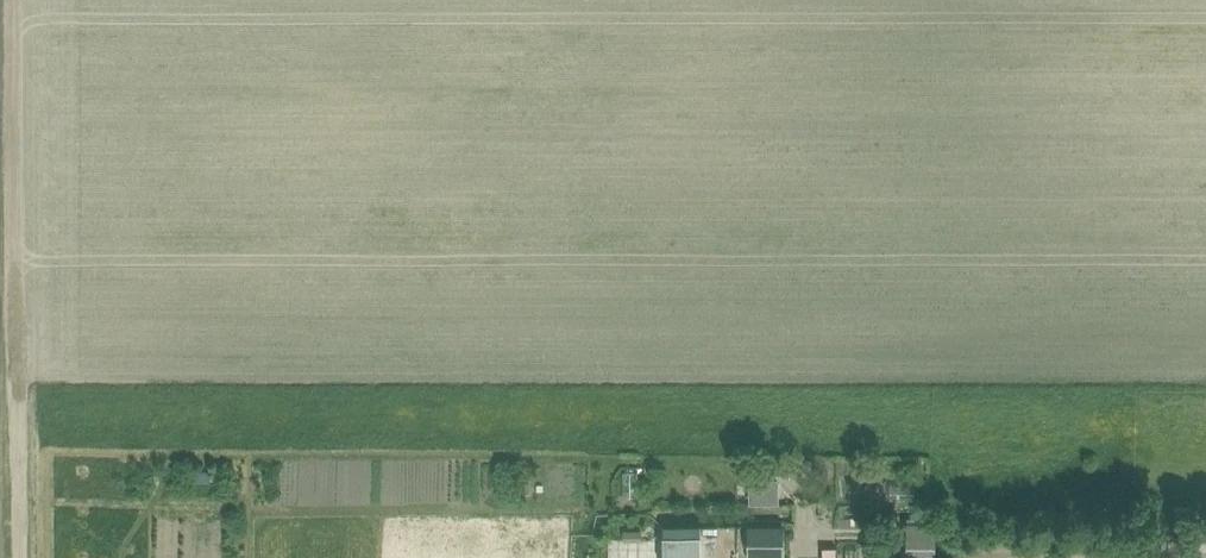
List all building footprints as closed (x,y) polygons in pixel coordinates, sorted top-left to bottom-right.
[(934,520),(907,520),(907,552),(934,552),(934,520)] [(748,528),(748,557),(782,557),(782,528),(748,528)] [(661,557),(691,557),(690,551),(701,551),(701,533),(661,533),(661,557)]
